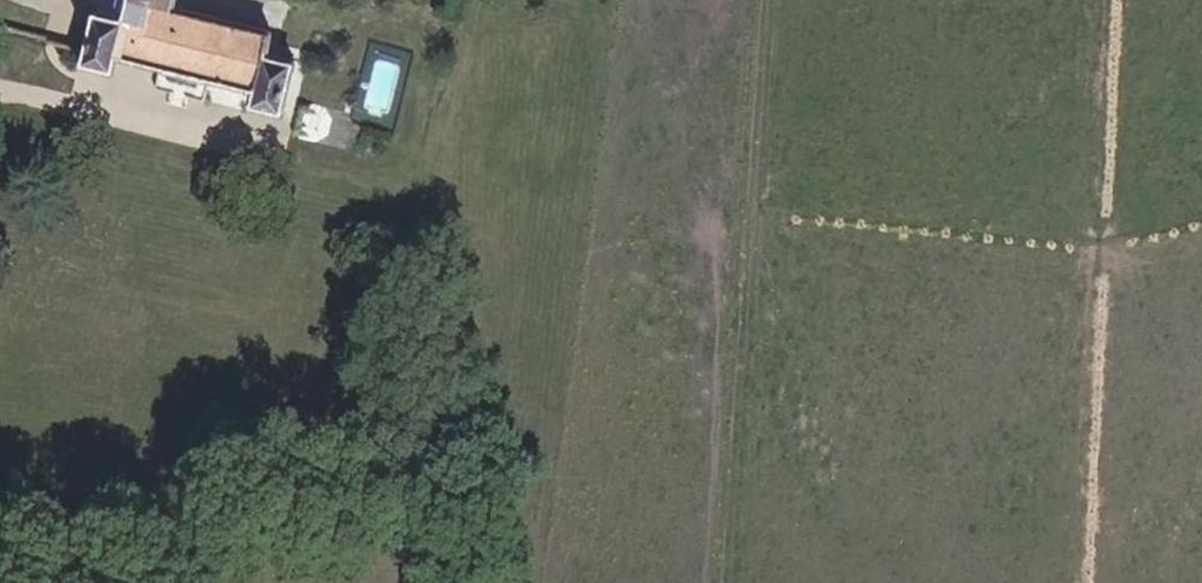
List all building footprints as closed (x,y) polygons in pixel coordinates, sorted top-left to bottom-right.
[(103,88),(100,101),(131,109),(139,93),(178,105),(174,124),(221,137),(229,116),(265,127),(262,146),(301,151),(312,97),(282,91),(289,66),(189,38),(197,0),(151,0),(161,3),(147,63),(113,54),(103,88)]
